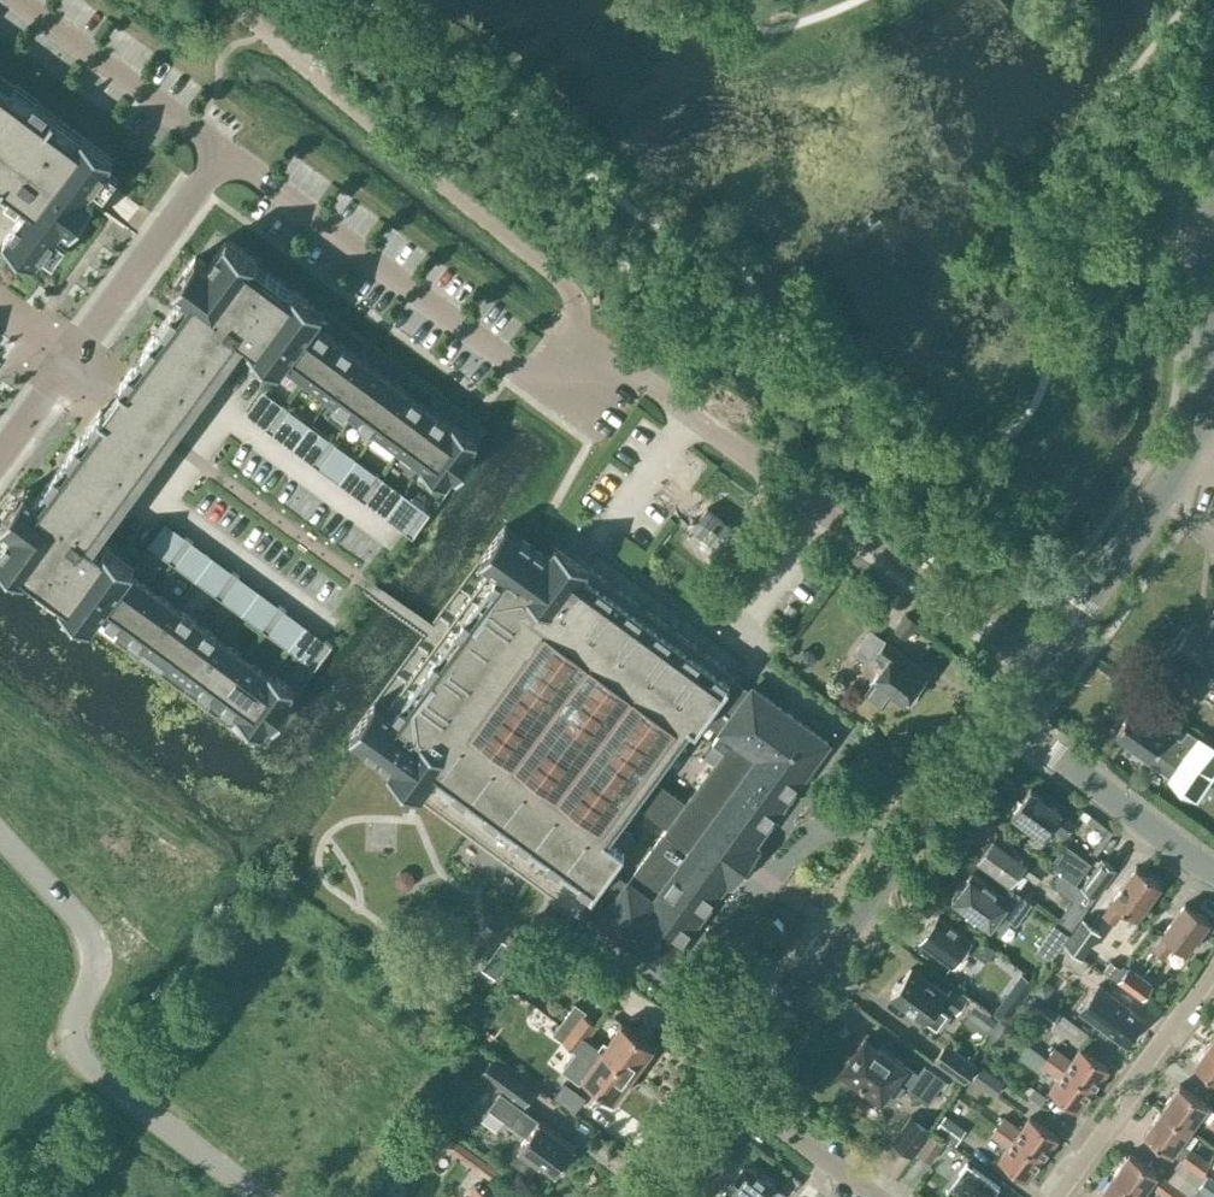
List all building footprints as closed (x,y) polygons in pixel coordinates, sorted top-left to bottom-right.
[(1213,29),(1213,12),(1206,22),(1213,29)] [(25,210),(3,239),(35,262),(62,226),(70,232),(94,200),(86,194),(114,157),(0,72),(0,192),(25,210)] [(262,734),(269,725),(274,728),(293,703),(288,699),(295,690),(270,671),(268,673),(131,572),(135,566),(104,543),(101,547),(87,537),(161,436),(238,332),(252,342),(249,346),(280,369),(284,363),(422,464),(420,467),(445,485),(453,475),(457,479),(476,453),(471,450),(478,440),(453,422),(451,424),(314,322),(324,309),(292,286),(291,289),(257,263),(258,261),(227,238),(208,264),(196,255),(173,286),(185,295),(120,383),(123,384),(112,399),(103,411),(101,410),(36,497),(25,488),(2,519),(13,528),(0,546),(0,558),(25,577),(27,575),(61,600),(60,602),(91,625),(100,612),(238,714),(237,716),(262,734)] [(262,388),(245,411),(266,427),(283,404),(262,388)] [(291,409),(273,433),(293,447),(310,423),(291,409)] [(310,423),(293,447),(312,462),(330,438),(310,423)] [(337,443),(320,467),(339,481),(357,458),(337,443)] [(357,458),(339,481),(359,496),(376,472),(357,458)] [(384,478),(366,501),(386,516),(403,492),(384,478)] [(403,492),(386,516),(406,530),(423,506),(403,492)] [(719,544),(733,525),(709,507),(695,526),(719,544)] [(147,544),(169,559),(186,535),(165,520),(147,544)] [(722,692),(736,674),(557,542),(547,555),(506,525),(481,558),(492,566),(441,635),(386,709),(375,701),(358,725),(360,742),(392,766),(388,772),(578,913),(634,836),(618,824),(634,802),(667,827),(600,919),(664,965),(692,927),(727,878),(735,884),(748,865),(761,848),(753,842),(796,783),(797,783),(828,741),(753,686),(739,704),(722,692)] [(193,541),(176,564),(195,579),(213,555),(193,541)] [(213,555),(195,579),(215,593),(232,570),(213,555)] [(240,575),(222,599),(242,613),(259,590),(240,575)] [(259,590),(242,613),(262,628),(279,604),(259,590)] [(286,609),(269,633),(289,647),(306,624),(286,609)] [(894,629),(906,638),(918,622),(906,613),(894,629)] [(1203,628),(1193,621),(1187,629),(1183,627),(1173,641),(1177,644),(1171,653),(1181,660),(1172,672),(1200,693),(1213,673),(1213,614),(1203,628)] [(306,624),(289,647),(308,662),(326,638),(306,624)] [(854,651),(870,663),(875,657),(879,660),(877,663),(884,667),(864,693),(884,707),(893,694),(905,703),(907,701),(910,703),(918,692),(914,690),(928,672),(905,655),(907,652),(889,638),(887,640),(871,628),(854,651)] [(1115,730),(1136,745),(1133,749),(1157,766),(1160,762),(1170,770),(1167,775),(1180,789),(1198,799),(1213,776),(1213,740),(1198,733),(1197,735),(1187,728),(1181,737),(1151,715),(1150,717),(1133,705),(1115,730)] [(1031,787),(1012,812),(1043,835),(1052,823),(1067,835),(1076,822),(1061,811),(1062,810),(1031,787)] [(1028,856),(997,833),(978,859),(1009,882),(1020,867),(1038,880),(1046,869),(1028,856)] [(1080,885),(1095,896),(1117,867),(1102,856),(1080,885)] [(1161,885),(1136,866),(1111,900),(1113,901),(1103,913),(1114,922),(1124,909),(1137,918),(1161,885)] [(1032,901),(1011,885),(1004,895),(973,872),(963,885),(958,886),(953,894),(953,899),(952,901),(989,928),(1001,911),(1016,923),(1032,901)] [(1210,921),(1185,902),(1162,934),(1164,935),(1154,948),(1164,956),(1174,943),(1186,952),(1210,921)] [(972,937),(939,912),(919,939),(952,963),(966,945),(986,961),(995,948),(975,933),(972,937)] [(1101,928),(1083,916),(1065,943),(1083,955),(1101,928)] [(1083,955),(1065,943),(1057,955),(1081,971),(1089,959),(1083,955)] [(493,956),(484,967),(496,976),(504,964),(493,956)] [(1153,983),(1128,965),(1118,979),(1143,997),(1153,983)] [(911,967),(891,994),(928,1020),(937,1027),(949,1011),(948,1010),(950,1007),(957,1012),(969,995),(961,989),(958,993),(951,988),(948,992),(935,982),(934,984),(911,967)] [(1078,1009),(1126,1044),(1145,1019),(1130,1008),(1131,1007),(1098,983),(1078,1009)] [(1011,1004),(986,986),(977,999),(1001,1018),(1011,1004)] [(1061,1012),(1036,994),(1026,1009),(1051,1026),(1061,1012)] [(991,1012),(974,1000),(965,1012),(982,1024),(991,1012)] [(562,1019),(588,1038),(598,1024),(585,1014),(587,1011),(575,1002),(562,1019)] [(562,1019),(553,1032),(576,1050),(578,1051),(588,1038),(562,1019)] [(603,1048),(634,1072),(654,1045),(623,1021),(603,1048)] [(917,1075),(865,1037),(843,1067),(867,1084),(866,1089),(874,1095),(879,1094),(891,1102),(904,1085),(928,1102),(945,1079),(925,1064),(917,1075)] [(1213,1038),(1195,1063),(1213,1077),(1213,1039),(1213,1038)] [(976,1065),(946,1043),(934,1058),(965,1081),(976,1065)] [(1055,1047),(1049,1055),(1094,1088),(1109,1067),(1081,1046),(1071,1059),(1055,1047)] [(634,1072),(603,1048),(583,1076),(614,1099),(634,1072)] [(1078,1109),(1094,1088),(1049,1055),(1042,1064),(1059,1076),(1050,1088),(1078,1109)] [(493,1056),(482,1072),(503,1088),(489,1107),(527,1135),(510,1158),(532,1173),(541,1161),(557,1172),(560,1167),(563,1169),(570,1160),(567,1158),(577,1145),(539,1118),(539,1119),(522,1107),(536,1088),(493,1056)] [(1004,1081),(982,1066),(974,1078),(995,1093),(1004,1081)] [(1162,1107),(1190,1128),(1207,1103),(1180,1083),(1162,1107)] [(1190,1128),(1162,1107),(1144,1132),(1172,1152),(1190,1128)] [(911,1112),(891,1139),(913,1155),(917,1150),(932,1130),(933,1128),(911,1112)] [(967,1128),(946,1113),(935,1128),(956,1143),(967,1128)] [(1004,1116),(998,1124),(1043,1157),(1058,1136),(1030,1115),(1020,1128),(1004,1116)] [(1027,1178),(1043,1157),(998,1124),(992,1133),(1008,1145),(999,1157),(1027,1178)] [(932,1130),(917,1150),(931,1160),(945,1140),(932,1130)] [(1212,1161),(1190,1146),(1181,1159),(1202,1174),(1212,1161)] [(1140,1196),(1149,1184),(1167,1196),(1186,1196),(1188,1194),(1130,1151),(1112,1175),(1140,1196)] [(946,1190),(955,1196),(996,1196),(994,1196),(1000,1187),(967,1162),(946,1190)] [(784,1192),(745,1163),(720,1196),(781,1196),(784,1192)] [(1207,1173),(1198,1186),(1212,1196),(1213,1196),(1213,1179),(1207,1173)] [(1112,1175),(1096,1196),(1139,1196),(1140,1196),(1112,1175)] [(488,1187),(485,1191),(478,1186),(470,1196),(502,1196),(488,1187)]
